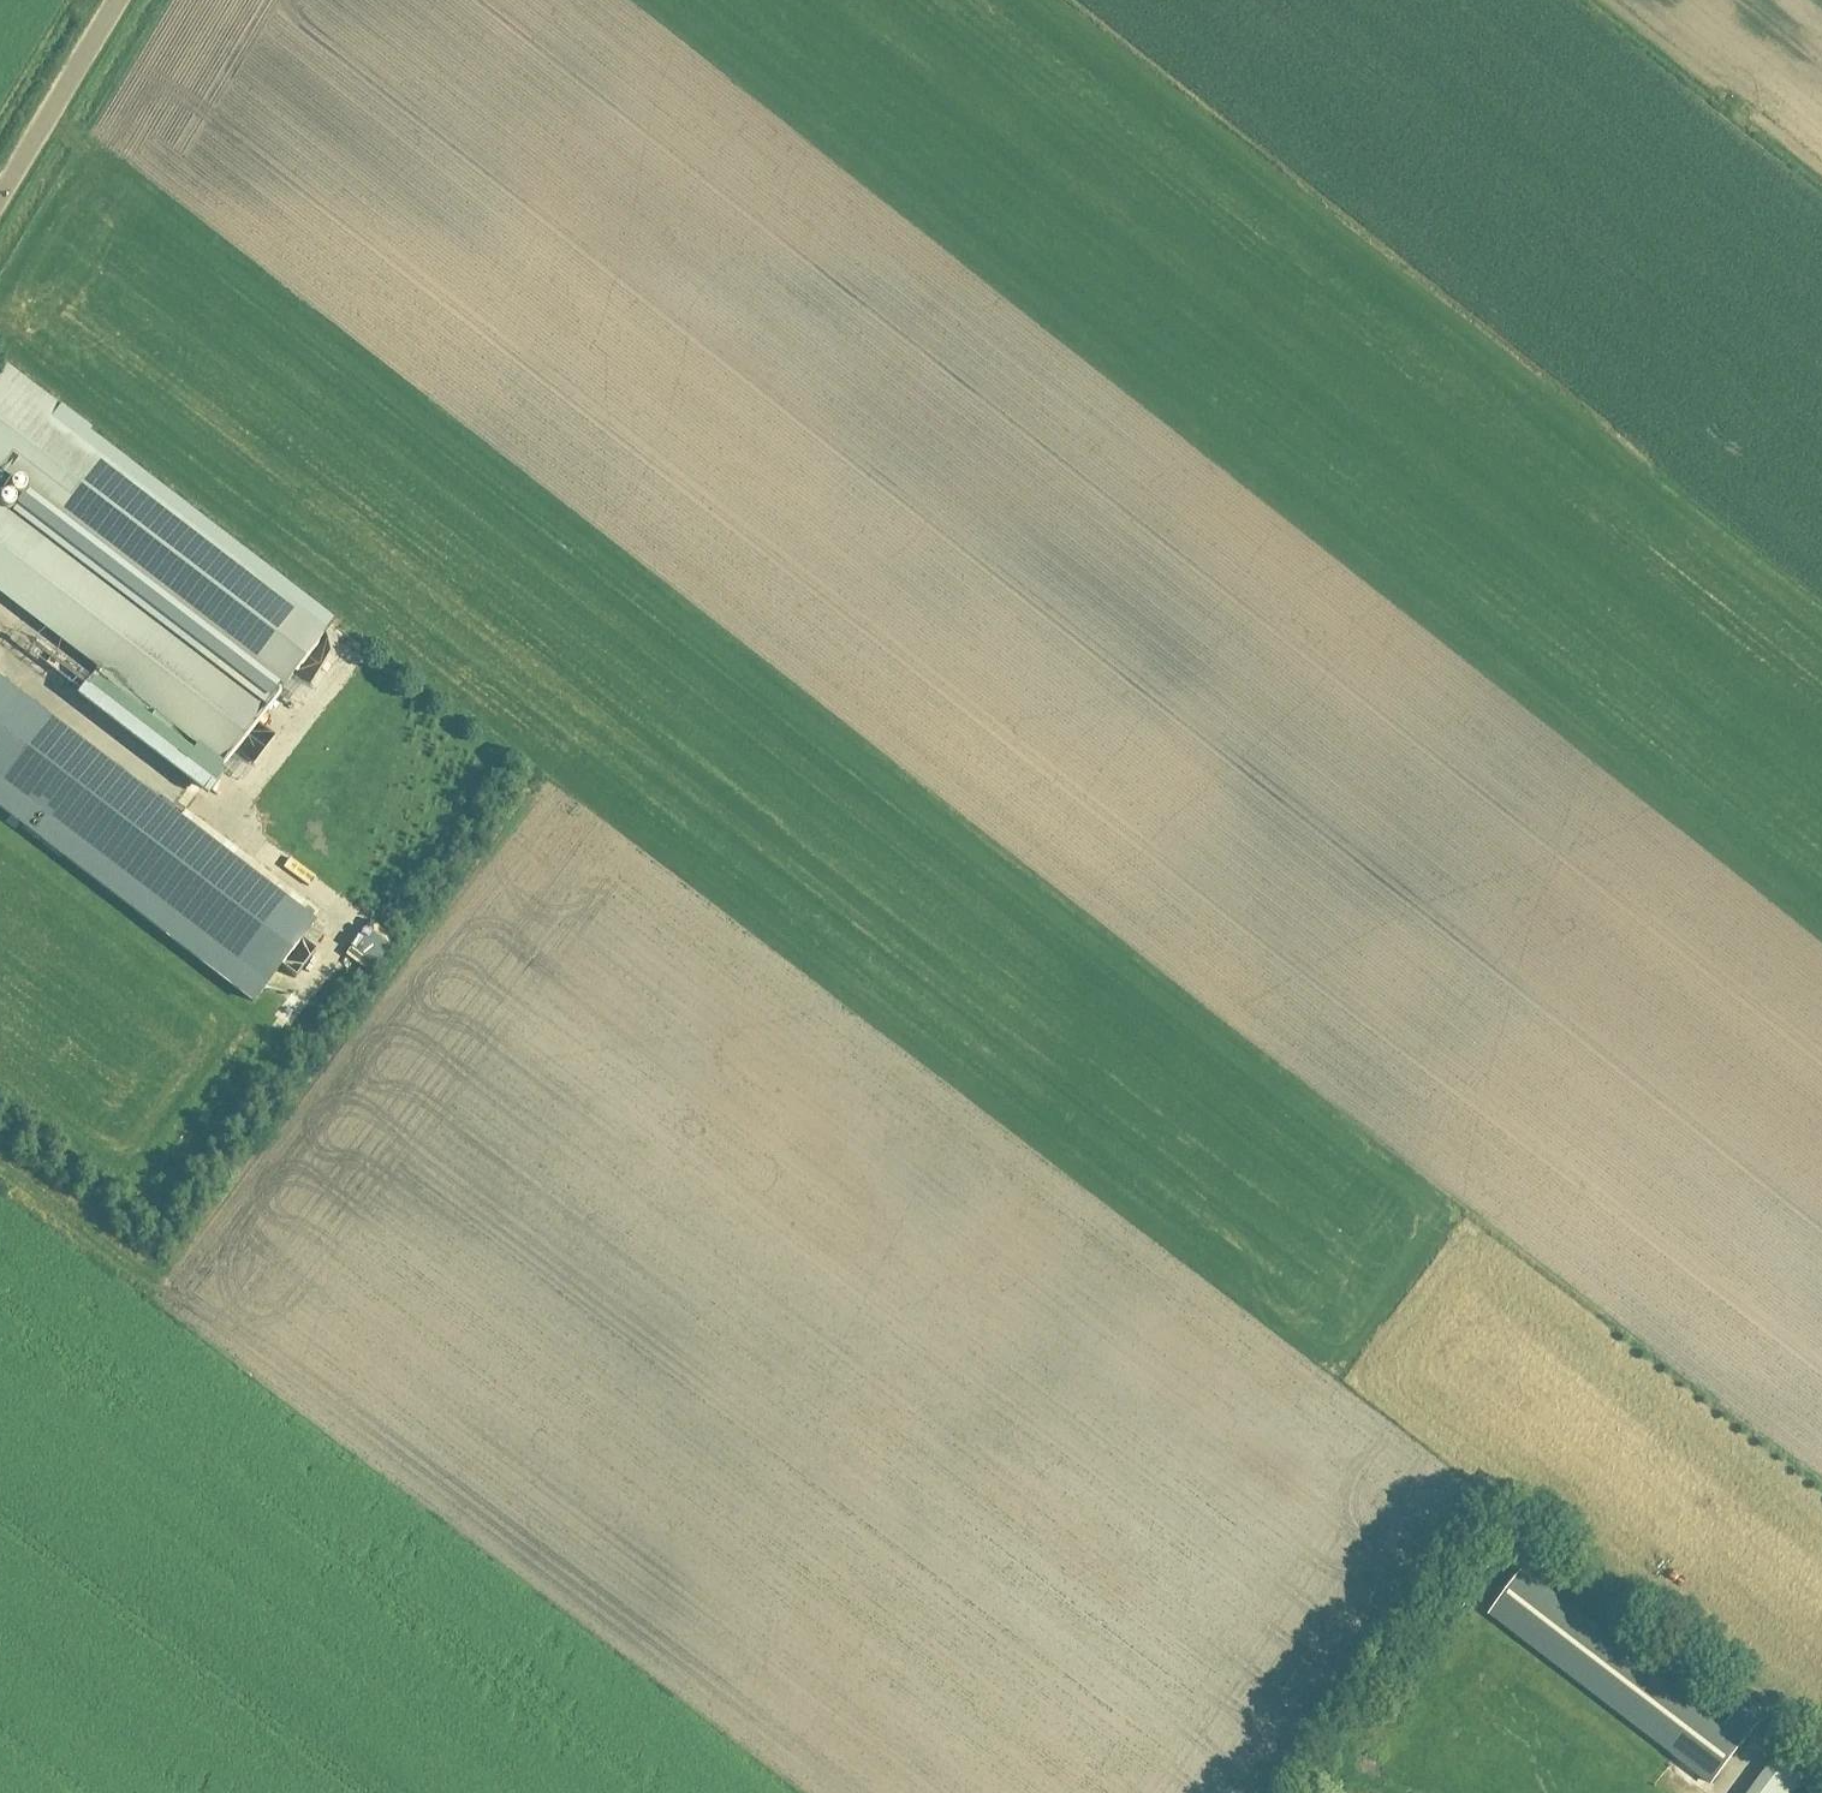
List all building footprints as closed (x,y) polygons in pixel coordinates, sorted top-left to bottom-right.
[(288,684),(325,636),(49,423),(60,411),(4,366),(0,372),(0,495),(15,475),(33,489),(285,682),(288,684)] [(263,710),(285,682),(33,489),(12,517),(263,710)] [(223,762),(263,710),(0,508),(0,590),(223,762)] [(79,697),(210,798),(227,776),(96,675),(79,697)] [(314,923),(171,811),(176,805),(163,796),(159,802),(0,680),(0,806),(254,1002),(314,923)] [(1711,1786),(1757,1729),(1735,1715),(1725,1725),(1522,1570),(1487,1615),(1711,1786)] [(1810,1763),(1787,1747),(1756,1792),(1790,1792),(1810,1763)]
